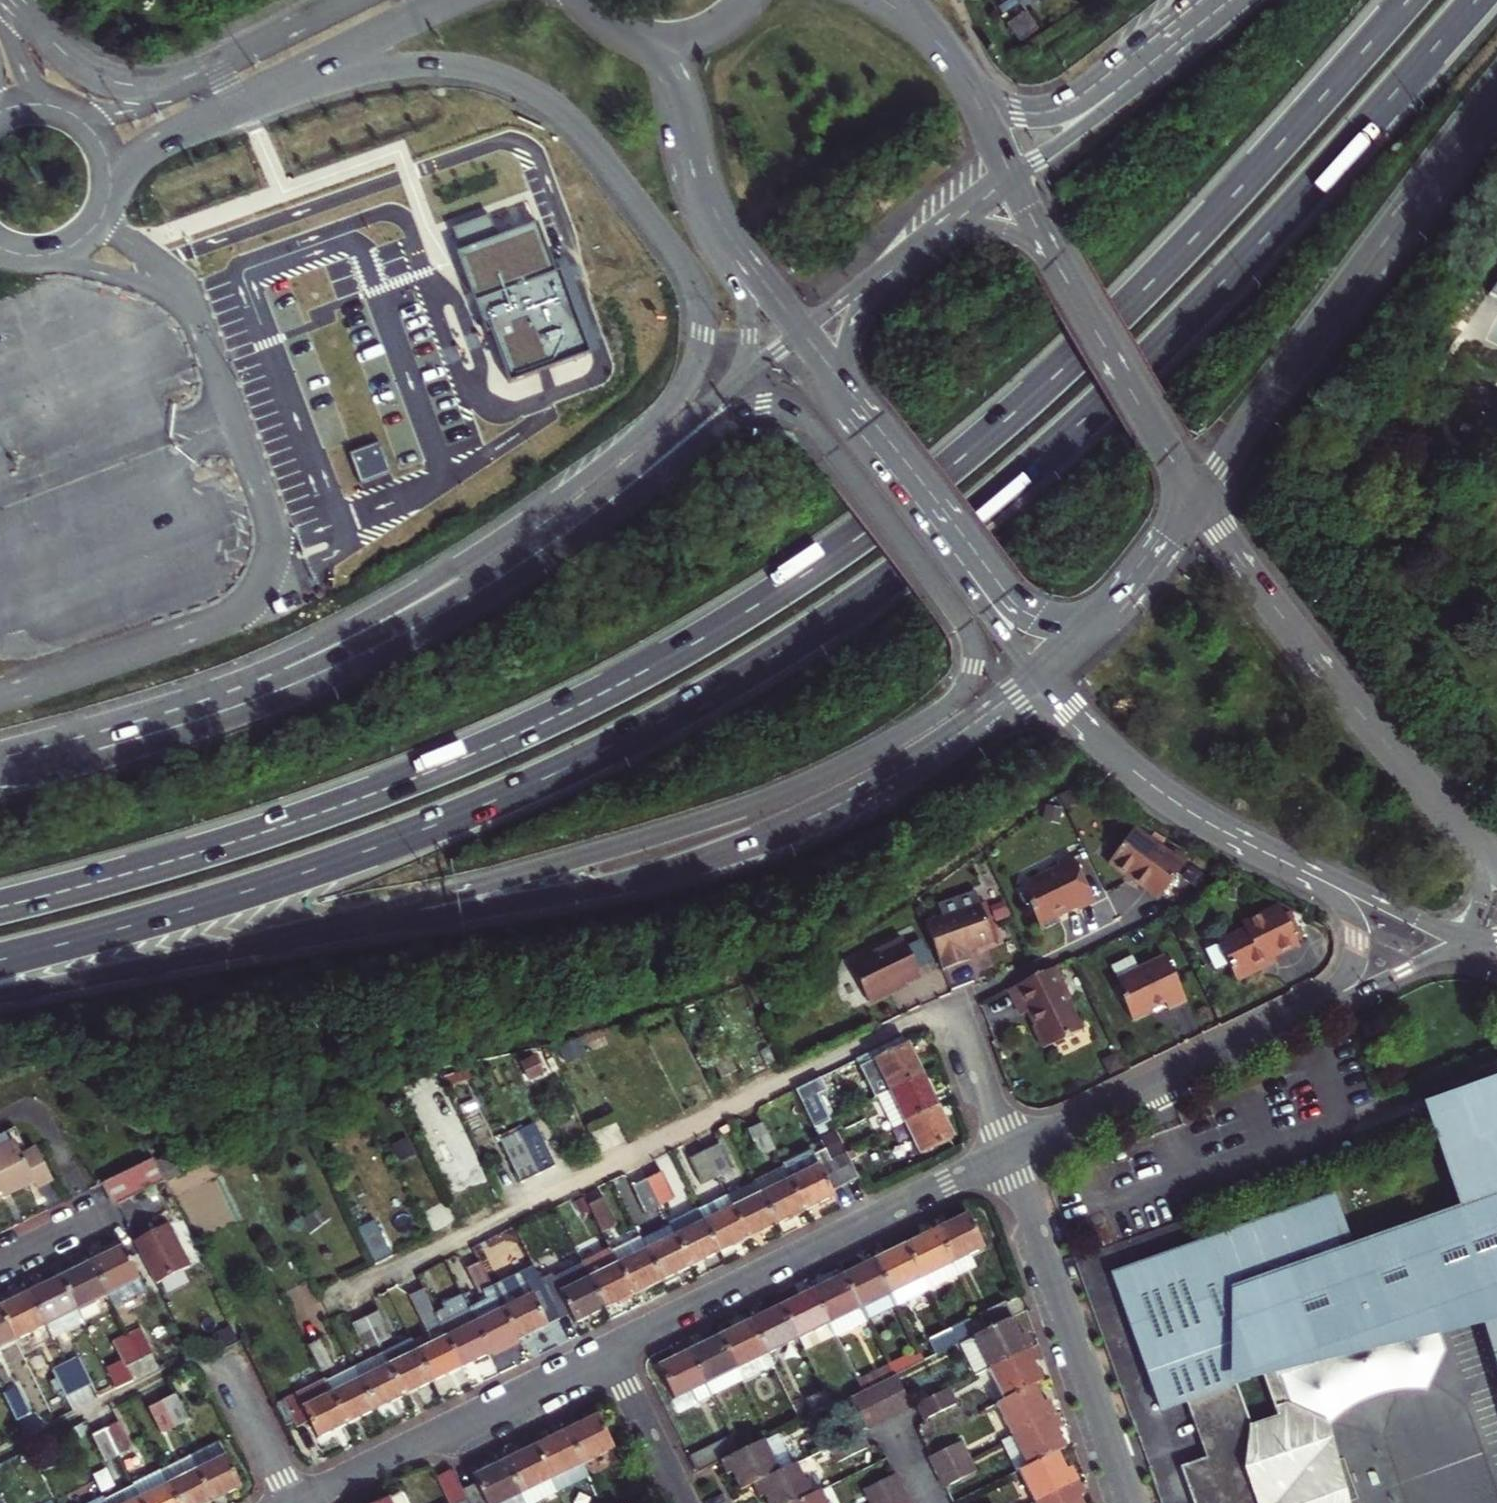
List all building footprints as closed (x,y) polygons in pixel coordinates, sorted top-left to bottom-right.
[(1047,18),(1032,28),(1045,47),(1064,34),(1053,18),(1047,18)] [(554,271),(536,225),(497,240),(489,218),(452,231),(470,280),(465,282),(475,307),(485,336),(490,334),(509,385),(598,352),(566,265),(554,271)] [(380,443),(349,454),(361,485),(391,474),(380,443)] [(1141,892),(1154,902),(1182,867),(1168,855),(1164,860),(1131,834),(1105,866),(1132,888),(1140,894),(1141,892)] [(1053,924),(1050,917),(1061,912),(1072,907),(1073,911),(1089,904),(1066,853),(1055,858),(1052,864),(1054,868),(1020,883),(1017,894),(1034,932),(1053,924)] [(993,943),(979,904),(974,891),(938,903),(943,916),(925,922),(942,971),(969,961),(966,953),(974,950),(993,943)] [(979,904),(993,943),(997,941),(983,902),(979,904)] [(1219,946),(1238,985),(1262,974),(1259,968),(1274,962),(1301,950),(1297,941),(1286,918),(1282,911),(1246,928),(1248,933),(1219,946)] [(1304,939),(1293,915),(1286,918),(1297,941),(1304,939)] [(875,958),(852,969),(871,1006),(909,987),(923,979),(919,972),(908,950),(902,938),(873,953),(875,958)] [(922,943),(908,950),(919,972),(933,965),(922,943)] [(1274,962),(1259,968),(1262,974),(1270,970),(1277,967),(1274,962)] [(1160,1016),(1180,1007),(1160,965),(1135,978),(1134,975),(1130,977),(1125,966),(1104,976),(1118,1004),(1115,1005),(1125,1026),(1142,1017),(1142,1016),(1150,1012),(1157,1008),(1160,1016)] [(1062,1004),(1046,970),(1000,993),(1012,1019),(1019,1016),(1023,1022),(1027,1030),(1025,1031),(1036,1052),(1072,1034),(1058,1005),(1062,1004)] [(715,1032),(700,1039),(721,1082),(736,1074),(715,1032)] [(871,1062),(887,1093),(919,1078),(912,1062),(903,1046),(871,1062)] [(1103,1048),(1087,1056),(1095,1071),(1110,1064),(1103,1048)] [(562,1056),(568,1070),(586,1062),(581,1049),(562,1056)] [(534,1063),(519,1070),(529,1091),(544,1084),(534,1063)] [(887,1093),(876,1099),(893,1131),(904,1125),(935,1110),(926,1092),(919,1078),(887,1093)] [(1335,1198),(1112,1278),(1160,1411),(1196,1398),(1218,1461),(1209,1464),(1207,1458),(1181,1468),(1193,1502),(1346,1502),(1347,1502),(1321,1432),(1316,1418),(1295,1426),(1274,1369),(1300,1360),(1303,1369),(1331,1359),(1328,1350),(1343,1344),(1346,1354),(1410,1330),(1403,1311),(1425,1304),(1446,1296),(1489,1301),(1491,1306),(1482,1309),(1489,1326),(1496,1351),(1496,1095),(1429,1120),(1461,1208),(1353,1247),(1335,1198)] [(828,1123),(814,1097),(799,1105),(812,1131),(828,1123)] [(919,1154),(949,1138),(942,1123),(935,1110),(904,1125),(919,1154)] [(761,1158),(773,1151),(761,1125),(748,1131),(761,1158)] [(554,1168),(533,1126),(516,1135),(537,1176),(554,1168)] [(722,1126),(714,1130),(717,1135),(725,1131),(722,1126)] [(0,1136),(0,1148),(15,1140),(22,1156),(28,1153),(16,1128),(0,1136)] [(520,1185),(537,1176),(516,1135),(499,1142),(520,1185)] [(29,1176),(32,1182),(35,1189),(52,1180),(36,1148),(28,1153),(22,1156),(15,1140),(0,1148),(0,1191),(29,1176)] [(829,1163),(845,1154),(847,1154),(841,1141),(822,1151),(829,1163)] [(717,1147),(702,1154),(714,1180),(729,1173),(717,1147)] [(407,1148),(391,1156),(399,1172),(415,1164),(407,1148)] [(152,1162),(163,1184),(165,1189),(181,1180),(166,1150),(149,1157),(152,1162)] [(832,1197),(831,1194),(842,1188),(829,1163),(822,1151),(813,1155),(811,1151),(781,1166),(782,1170),(803,1212),(824,1201),(832,1197)] [(703,1185),(714,1180),(702,1154),(690,1159),(703,1185)] [(842,1188),(858,1180),(845,1154),(829,1163),(842,1188)] [(103,1185),(106,1190),(115,1209),(163,1184),(152,1162),(103,1185)] [(782,1170),(751,1185),(772,1227),(788,1219),(803,1212),(782,1170)] [(673,1199),(661,1174),(645,1181),(658,1207),(673,1199)] [(0,1191),(0,1194),(2,1197),(16,1190),(32,1182),(29,1176),(0,1191)] [(631,1188),(643,1214),(658,1207),(645,1181),(631,1188)] [(724,1198),(744,1240),(758,1234),(772,1227),(751,1185),(724,1198)] [(694,1212),(714,1254),(730,1247),(744,1240),(724,1198),(694,1212)] [(601,1200),(585,1207),(599,1235),(614,1228),(601,1200)] [(667,1225),(687,1268),(702,1260),(714,1254),(694,1212),(667,1225)] [(951,1225),(934,1234),(955,1278),(974,1268),(968,1256),(981,1250),(966,1218),(951,1225)] [(391,1256),(373,1221),(356,1230),(373,1266),(391,1256)] [(667,1225),(637,1240),(657,1282),(672,1275),(687,1268),(667,1225)] [(152,1235),(134,1245),(156,1287),(190,1270),(168,1228),(152,1235)] [(905,1248),(927,1292),(955,1278),(934,1234),(919,1241),(905,1248)] [(614,1267),(628,1296),(642,1289),(657,1282),(637,1240),(636,1238),(607,1252),(608,1254),(614,1267)] [(875,1262),(897,1307),(927,1292),(905,1248),(890,1255),(875,1262)] [(95,1265),(111,1297),(118,1309),(148,1294),(125,1249),(113,1256),(95,1265)] [(581,1267),(587,1280),(614,1267),(608,1254),(581,1267)] [(570,1314),(574,1322),(580,1319),(601,1309),(587,1280),(581,1267),(575,1255),(548,1268),(546,1266),(532,1273),(556,1320),(570,1314)] [(845,1277),(866,1322),(897,1307),(875,1262),(859,1270),(845,1277)] [(514,1341),(489,1291),(475,1264),(460,1271),(472,1296),(477,1294),(481,1303),(464,1311),(486,1355),(498,1349),(514,1341)] [(81,1272),(63,1281),(79,1313),(111,1297),(95,1265),(81,1272)] [(587,1280),(601,1309),(616,1302),(628,1296),(614,1267),(587,1280)] [(489,1291),(514,1341),(537,1330),(556,1320),(532,1273),(530,1269),(489,1291)] [(812,1293),(834,1338),(866,1322),(845,1277),(826,1286),(812,1293)] [(55,1340),(85,1325),(79,1313),(63,1281),(51,1287),(33,1296),(49,1328),(55,1340)] [(418,1322),(431,1316),(430,1315),(428,1311),(418,1291),(406,1297),(418,1322)] [(797,1301),(781,1309),(797,1339),(804,1354),(834,1339),(834,1338),(812,1293),(797,1301)] [(19,1303),(2,1311),(18,1343),(49,1328),(33,1296),(19,1303)] [(1295,1426),(1316,1418),(1321,1432),(1324,1428),(1331,1422),(1336,1418),(1343,1414),(1348,1411),(1354,1408),(1360,1404),(1367,1402),(1374,1400),(1381,1397),(1388,1397),(1395,1395),(1399,1395),(1404,1394),(1410,1394),(1414,1395),(1421,1395),(1442,1353),(1459,1331),(1489,1326),(1482,1309),(1491,1306),(1489,1301),(1446,1296),(1425,1304),(1403,1311),(1410,1330),(1346,1354),(1343,1344),(1328,1350),(1331,1359),(1303,1369),(1300,1360),(1274,1369),(1295,1426)] [(431,1316),(435,1324),(457,1369),(470,1362),(486,1355),(464,1311),(464,1310),(457,1297),(428,1311),(430,1315),(431,1316)] [(974,1317),(983,1334),(1009,1321),(1012,1319),(1003,1303),(974,1317)] [(765,1316),(751,1323),(766,1355),(797,1339),(781,1309),(765,1316)] [(18,1343),(2,1311),(0,1312),(0,1353),(18,1343)] [(379,1312),(365,1319),(377,1345),(391,1338),(379,1312)] [(431,1316),(418,1322),(423,1330),(435,1324),(431,1316)] [(351,1326),(363,1351),(377,1345),(365,1319),(351,1326)] [(1023,1336),(1018,1339),(1014,1332),(1009,1321),(983,1334),(974,1338),(969,1340),(983,1372),(1029,1349),(1023,1336)] [(974,1338),(967,1322),(947,1331),(955,1347),(969,1340),(974,1338)] [(720,1338),(742,1383),(773,1368),(766,1355),(751,1323),(736,1330),(720,1338)] [(415,1351),(430,1381),(445,1374),(457,1369),(435,1324),(423,1330),(429,1344),(415,1351)] [(925,1341),(933,1358),(955,1347),(947,1331),(925,1341)] [(160,1357),(148,1332),(133,1339),(145,1365),(160,1357)] [(705,1345),(690,1353),(705,1384),(711,1398),(742,1383),(720,1338),(705,1345)] [(137,1385),(130,1372),(145,1365),(133,1339),(118,1347),(127,1364),(110,1373),(120,1393),(137,1385)] [(330,1365),(318,1339),(304,1345),(318,1371),(330,1365)] [(381,1352),(381,1353),(402,1395),(418,1388),(430,1381),(415,1351),(409,1339),(381,1352)] [(1031,1390),(1040,1386),(1033,1373),(1030,1365),(1035,1363),(1029,1349),(983,1372),(999,1406),(1031,1390)] [(402,1395),(381,1353),(351,1367),(371,1410),(385,1403),(402,1395)] [(658,1369),(673,1400),(690,1392),(705,1384),(690,1353),(674,1361),(658,1369)] [(99,1388),(86,1362),(70,1370),(83,1395),(99,1388)] [(351,1367),(322,1380),(344,1424),(358,1417),(371,1410),(351,1367)] [(856,1383),(861,1393),(865,1391),(879,1384),(893,1377),(888,1367),(856,1383)] [(54,1378),(67,1404),(83,1395),(70,1370),(54,1378)] [(893,1377),(879,1384),(894,1416),(913,1407),(898,1375),(893,1377)] [(184,1377),(173,1382),(179,1394),(190,1389),(184,1377)] [(306,1420),(314,1438),(324,1433),(344,1424),(322,1380),(273,1405),(284,1425),(291,1422),(293,1427),(306,1420)] [(690,1392),(697,1405),(711,1398),(705,1384),(690,1392)] [(865,1391),(879,1423),(894,1416),(879,1384),(865,1391)] [(951,1388),(919,1403),(927,1419),(958,1404),(951,1388)] [(1031,1390),(999,1406),(992,1409),(1007,1440),(1051,1419),(1045,1405),(1040,1407),(1036,1399),(1031,1390)] [(868,1428),(879,1423),(865,1391),(861,1393),(853,1397),(868,1428)] [(690,1392),(673,1400),(671,1400),(678,1414),(697,1405),(690,1392)] [(823,1392),(798,1404),(805,1421),(831,1408),(823,1392)] [(21,1394),(8,1401),(20,1426),(34,1419),(21,1394)] [(191,1421),(177,1395),(164,1401),(178,1428),(191,1421)] [(1196,1398),(1186,1402),(1207,1458),(1209,1464),(1218,1461),(1196,1398)] [(151,1408),(164,1435),(178,1428),(164,1401),(151,1408)] [(582,1424),(566,1432),(582,1464),(611,1449),(595,1417),(582,1424)] [(1053,1434),(1058,1432),(1051,1419),(1007,1440),(995,1446),(1010,1477),(1054,1456),(1062,1453),(1057,1443),(1053,1434)] [(138,1450),(125,1423),(110,1430),(123,1455),(124,1457),(138,1450)] [(97,1436),(109,1462),(123,1455),(110,1430),(110,1429),(97,1436)] [(532,1448),(549,1481),(582,1464),(566,1432),(547,1441),(532,1448)] [(870,1447),(862,1432),(831,1447),(839,1465),(871,1449),(870,1447)] [(688,1454),(697,1473),(721,1462),(737,1454),(728,1434),(688,1454)] [(738,1483),(742,1491),(753,1486),(792,1466),(777,1434),(737,1454),(721,1462),(727,1475),(733,1472),(738,1483)] [(931,1460),(938,1474),(970,1458),(963,1444),(931,1460)] [(221,1445),(194,1459),(215,1500),(228,1493),(241,1486),(221,1445)] [(516,1457),(502,1464),(518,1496),(549,1481),(532,1448),(516,1457)] [(1004,1480),(1012,1497),(1022,1492),(1028,1502),(1036,1502),(1073,1485),(1066,1472),(1062,1474),(1059,1468),(1054,1456),(1010,1477),(1004,1480)] [(945,1490),(978,1473),(970,1458),(938,1474),(945,1490)] [(165,1473),(180,1502),(209,1502),(215,1500),(194,1459),(165,1473)] [(518,1496),(502,1464),(484,1473),(472,1479),(475,1484),(462,1490),(466,1497),(468,1502),(522,1502),(518,1496)] [(549,1481),(555,1493),(588,1477),(582,1464),(549,1481)] [(810,1496),(795,1465),(792,1466),(753,1486),(759,1499),(764,1497),(767,1502),(797,1502),(810,1496)] [(437,1478),(449,1502),(455,1502),(466,1497),(462,1490),(452,1470),(437,1478)] [(139,1487),(147,1502),(180,1502),(165,1473),(139,1487)] [(866,1490),(872,1502),(878,1502),(905,1490),(896,1473),(866,1490)] [(555,1493),(549,1481),(518,1496),(522,1502),(535,1502),(555,1493)] [(1036,1502),(1076,1502),(1075,1501),(1079,1499),(1073,1485),(1036,1502)] [(109,1502),(110,1502),(147,1502),(139,1487),(109,1502)] [(400,1490),(388,1495),(392,1502),(406,1502),(400,1490)] [(905,1490),(878,1502),(911,1502),(905,1490)] [(797,1502),(824,1502),(819,1492),(810,1496),(797,1502)]
